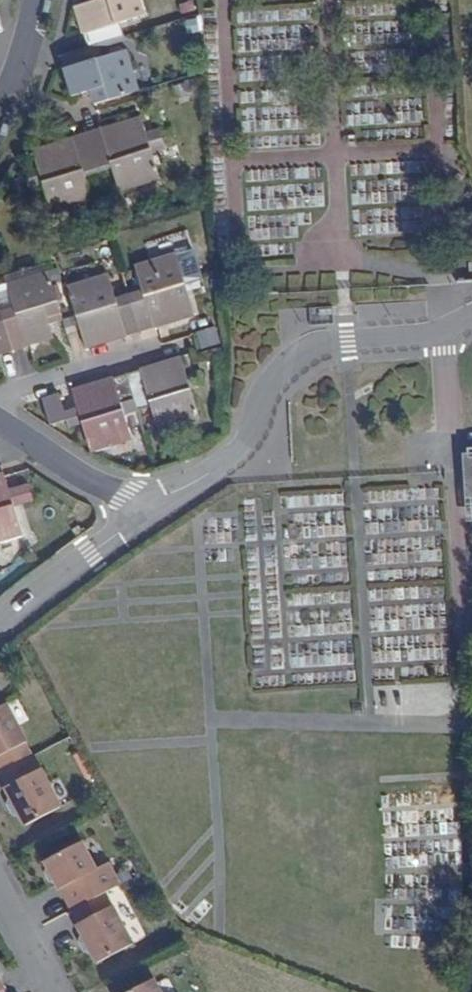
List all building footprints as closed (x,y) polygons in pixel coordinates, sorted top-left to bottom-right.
[(124,36),(121,23),(146,15),(141,0),(95,0),(76,6),(82,34),(86,34),(89,46),(99,43),(124,36)] [(96,104),(140,91),(128,50),(103,57),(99,43),(89,46),(64,53),(67,67),(65,68),(72,96),(91,91),(96,104)] [(120,192),(161,179),(152,150),(166,145),(162,132),(148,136),(143,116),(101,129),(102,131),(89,135),(99,170),(113,166),(120,192)] [(86,175),(99,170),(89,135),(74,139),(74,138),(34,151),(52,213),(94,200),(86,175)] [(254,217),(322,201),(317,178),(248,194),(254,217)] [(155,328),(196,316),(190,296),(189,291),(186,282),(177,253),(136,266),(143,290),(130,294),(141,330),(154,327),(155,328)] [(27,346),(55,338),(50,319),(49,317),(61,313),(49,272),(8,283),(15,309),(3,312),(15,348),(26,345),(27,346)] [(77,316),(80,325),(81,331),(87,350),(129,337),(129,334),(141,330),(130,294),(117,299),(110,274),(68,287),(77,316)] [(189,291),(202,287),(199,277),(186,282),(189,291)] [(15,348),(3,312),(0,302),(0,355),(1,355),(1,352),(15,348)] [(66,329),(80,325),(77,316),(63,320),(66,329)] [(200,349),(220,343),(215,326),(195,332),(200,349)] [(160,432),(201,418),(192,391),(189,381),(188,376),(182,357),(140,370),(141,372),(128,376),(139,411),(152,407),(160,432)] [(92,454),(134,440),(126,415),(139,411),(128,376),(114,380),(114,378),(73,391),(79,410),(65,415),(59,395),(42,401),(50,426),(66,421),(68,428),(83,423),(92,454)] [(192,391),(205,387),(202,377),(189,381),(192,391)] [(25,535),(15,505),(11,491),(10,489),(5,472),(0,474),(0,542),(25,535)] [(28,501),(34,500),(30,486),(29,483),(23,485),(24,487),(28,501)] [(15,505),(28,501),(24,487),(11,491),(15,505)] [(0,709),(0,775),(37,756),(9,705),(0,709)] [(0,775),(0,784),(23,829),(63,808),(37,756),(0,775)] [(83,841),(41,862),(56,892),(61,890),(71,910),(121,884),(110,863),(98,869),(83,841)] [(115,905),(74,925),(95,966),(136,946),(115,905)] [(0,970),(0,991),(12,991),(0,970)] [(154,978),(126,991),(161,991),(154,978)]
